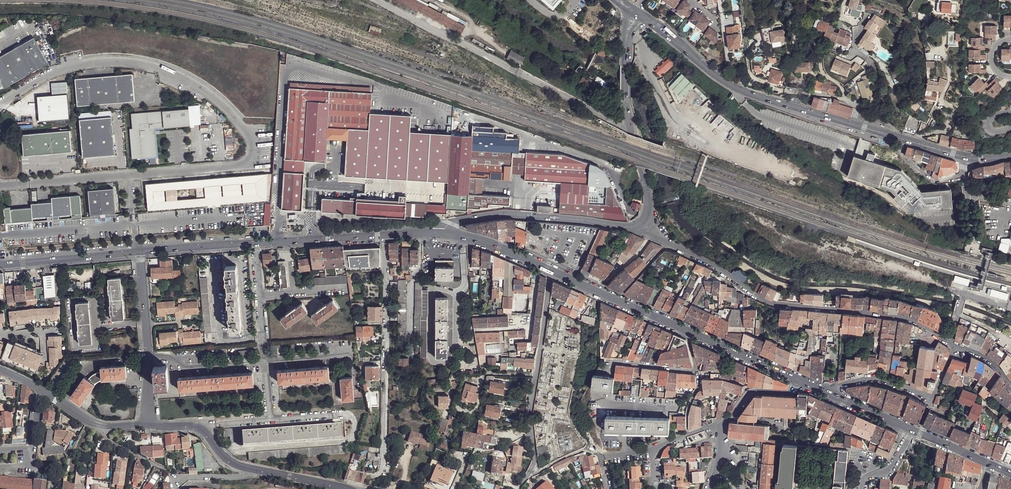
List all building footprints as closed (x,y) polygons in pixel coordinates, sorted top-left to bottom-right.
[(461,33),(465,26),(428,7),(428,6),(424,3),(423,4),(415,0),(397,0),(461,33)] [(684,0),(683,0),(680,5),(676,10),(683,15),(687,10),(689,7),(685,4),(686,3),(687,2),(684,0)] [(853,0),(850,0),(848,9),(852,10),(851,17),(855,17),(859,18),(861,11),(859,11),(860,9),(861,10),(862,7),(858,6),(859,1),(853,0)] [(942,3),(941,3),(940,11),(960,13),(961,5),(947,3),(942,3)] [(779,7),(770,7),(770,22),(779,22),(779,7)] [(718,9),(709,11),(714,16),(715,17),(718,14),(718,9)] [(851,17),(852,10),(848,9),(847,9),(845,17),(855,19),(855,17),(851,17)] [(688,20),(695,25),(702,15),(703,15),(699,13),(698,14),(698,15),(694,12),(692,14),(689,20),(688,20)] [(863,27),(866,29),(870,31),(875,24),(878,26),(882,20),(873,13),(869,20),(868,19),(863,27)] [(1003,14),(1003,29),(1010,29),(1010,14),(1003,14)] [(706,18),(702,15),(695,25),(695,26),(702,31),(706,26),(708,23),(705,20),(706,19),(705,19),(706,18)] [(813,25),(825,30),(828,23),(828,24),(829,22),(816,18),(813,25)] [(882,20),(878,26),(882,29),(886,22),(882,20)] [(382,29),(364,23),(361,29),(379,35),(382,29)] [(829,39),(834,26),(828,24),(828,23),(825,30),(823,36),(829,39)] [(984,24),(984,36),(990,37),(991,36),(991,39),(995,39),(995,33),(996,33),(996,25),(984,24)] [(725,26),(726,34),(738,32),(737,25),(725,26)] [(829,39),(841,44),(846,46),(850,37),(847,35),(845,35),(846,33),(847,31),(840,29),(834,26),(829,39)] [(711,30),(708,28),(704,33),(703,35),(714,43),(717,40),(716,35),(711,31),(711,30)] [(874,34),(870,31),(866,29),(862,36),(856,45),(860,47),(861,45),(867,48),(871,42),(869,41),(874,34)] [(783,30),(769,32),(771,43),(780,41),(780,43),(785,43),(783,30)] [(740,46),(738,32),(726,34),(728,47),(740,46)] [(970,45),(972,45),(972,48),(979,48),(981,49),(983,49),(983,45),(981,44),(979,44),(979,43),(981,43),(981,36),(980,36),(976,36),(970,36),(970,45)] [(0,57),(0,82),(3,88),(48,63),(34,38),(0,57)] [(1009,57),(1010,57),(1010,45),(1009,45),(1009,48),(1000,47),(1001,59),(1009,59),(1009,57)] [(978,54),(979,48),(972,48),(968,48),(967,56),(978,57),(978,58),(985,58),(985,54),(978,54)] [(511,50),(506,59),(520,66),(525,57),(511,50)] [(598,54),(596,53),(586,70),(588,71),(598,54)] [(673,64),(668,58),(655,69),(660,76),(673,64)] [(841,61),(834,58),(831,67),(840,70),(839,72),(839,73),(846,75),(850,65),(843,62),(842,63),(841,62),(841,61)] [(812,62),(793,63),(794,72),(812,71),(812,62)] [(855,71),(859,65),(854,62),(850,68),(855,71)] [(978,68),(978,63),(967,62),(967,71),(978,71),(978,72),(984,72),(984,68),(978,68)] [(770,68),(768,75),(767,80),(772,82),(773,79),(779,81),(779,79),(781,72),(770,68)] [(679,70),(667,82),(680,96),(693,83),(679,70)] [(78,106),(135,101),(133,74),(75,79),(78,106)] [(868,74),(861,76),(862,80),(856,81),(861,97),(871,94),(868,85),(869,85),(869,81),(867,82),(866,78),(869,77),(868,74)] [(591,89),(595,83),(584,76),(580,83),(591,89)] [(985,86),(987,84),(984,81),(983,82),(982,84),(980,82),(982,81),(977,76),(969,84),(975,90),(976,89),(979,91),(982,88),(985,86)] [(597,77),(595,81),(600,83),(599,84),(604,87),(607,82),(597,77)] [(927,82),(924,98),(935,100),(936,94),(932,92),(932,90),(941,91),(942,90),(947,80),(943,78),(939,77),(938,81),(927,79),(927,82)] [(996,80),(994,78),(987,84),(985,86),(988,88),(986,89),(992,96),(1001,87),(996,83),(995,85),(993,83),(995,82),(996,80)] [(819,80),(815,79),(813,87),(812,91),(820,92),(821,89),(822,81),(819,81),(819,80)] [(830,84),(830,82),(825,81),(825,82),(822,81),(821,89),(820,92),(827,93),(828,91),(830,84)] [(290,87),(371,93),(371,88),(290,82),(290,87)] [(66,83),(51,84),(52,96),(67,94),(66,83)] [(827,93),(834,94),(836,85),(830,84),(828,91),(827,93)] [(346,139),(344,175),(365,177),(445,182),(447,182),(450,135),(410,132),(411,116),(370,113),(371,93),(290,87),(289,87),(281,209),(302,210),(305,160),(325,161),(326,138),(346,139)] [(67,95),(37,97),(39,122),(69,120),(67,95)] [(826,110),(829,101),(818,98),(813,96),(810,106),(826,110)] [(851,108),(837,103),(837,104),(831,102),(831,101),(829,101),(826,110),(849,117),(851,108)] [(163,111),(132,113),(133,128),(130,129),(133,159),(157,156),(156,134),(155,130),(155,128),(164,128),(163,111)] [(904,125),(916,129),(919,118),(907,114),(904,125)] [(112,116),(80,119),(83,157),(116,154),(112,116)] [(469,177),(472,120),(452,118),(450,135),(447,182),(447,194),(446,210),(466,211),(467,208),(467,194),(469,177)] [(475,120),(472,120),(469,177),(482,178),(496,179),(509,180),(510,180),(510,174),(512,152),(518,153),(519,138),(506,137),(506,132),(492,131),(493,127),(479,126),(478,123),(477,121),(475,120)] [(69,131),(21,135),(24,165),(72,161),(69,131)] [(938,143),(950,147),(951,138),(940,135),(938,143)] [(969,149),(974,148),(974,143),(973,141),(961,139),(960,139),(952,137),(951,138),(950,147),(953,148),(954,146),(957,146),(966,148),(969,149)] [(908,147),(905,155),(913,158),(916,149),(908,147)] [(921,158),(924,151),(916,149),(913,158),(914,158),(914,159),(915,161),(919,163),(919,164),(921,158)] [(924,151),(921,158),(926,160),(928,161),(931,154),(924,151)] [(518,153),(512,152),(510,174),(524,175),(523,181),(524,181),(560,183),(606,186),(611,186),(603,170),(598,166),(562,154),(526,152),(526,154),(518,153)] [(903,169),(855,152),(848,173),(891,188),(896,193),(894,195),(907,210),(952,208),(951,189),(922,190),(903,169)] [(928,161),(925,167),(934,170),(939,156),(931,154),(928,161)] [(932,177),(936,180),(937,180),(938,179),(939,176),(943,158),(939,156),(934,170),(932,177)] [(951,160),(943,158),(939,176),(948,174),(957,170),(956,162),(951,160)] [(1005,162),(995,164),(995,172),(1005,171),(1005,162)] [(995,164),(984,166),(985,172),(995,172),(995,164)] [(980,166),(973,169),(974,177),(983,176),(984,177),(986,177),(985,172),(984,166),(980,166)] [(149,210),(266,200),(267,174),(146,184),(149,210)] [(445,182),(365,177),(363,200),(426,204),(426,201),(442,203),(444,204),(445,193),(445,182)] [(469,177),(467,194),(480,194),(482,178),(469,177)] [(495,195),(508,196),(509,180),(496,179),(495,185),(495,189),(495,195)] [(560,183),(559,201),(604,204),(606,186),(560,183)] [(606,186),(604,204),(620,205),(611,186),(606,186)] [(113,188),(87,191),(90,216),(115,213),(113,188)] [(344,212),(345,213),(354,214),(355,214),(404,217),(404,215),(425,217),(425,213),(445,215),(446,210),(447,194),(445,193),(444,204),(442,203),(442,205),(426,204),(363,200),(322,198),(321,211),(341,213),(341,212),(342,211),(343,211),(344,212)] [(467,194),(467,208),(479,209),(479,207),(488,208),(488,205),(508,206),(509,196),(508,196),(495,195),(480,194),(467,194)] [(3,208),(5,223),(32,221),(32,218),(47,217),(47,219),(47,220),(48,220),(52,220),(53,219),(53,216),(58,216),(71,214),(71,218),(81,217),(79,195),(51,198),(51,202),(31,204),(31,208),(10,209),(10,207),(3,208)] [(628,221),(620,205),(604,204),(559,201),(559,204),(558,214),(582,215),(611,220),(628,221)] [(497,220),(498,229),(505,229),(505,219),(497,220)] [(515,220),(505,219),(505,229),(505,231),(505,234),(510,234),(510,235),(515,235),(515,227),(515,225),(515,220)] [(486,222),(488,234),(498,238),(498,231),(498,229),(497,220),(486,222)] [(476,223),(477,231),(488,234),(486,222),(476,223)] [(466,225),(466,228),(477,231),(476,223),(466,225)] [(527,232),(515,227),(515,235),(515,236),(516,240),(526,244),(527,232)] [(608,229),(600,228),(589,253),(596,257),(597,254),(599,251),(604,239),(605,236),(608,229)] [(644,239),(632,233),(624,249),(619,259),(624,264),(633,255),(644,239)] [(526,244),(516,240),(516,245),(526,249),(526,244)] [(401,243),(401,270),(409,271),(410,265),(409,264),(410,250),(410,249),(409,249),(409,245),(407,245),(407,242),(401,243)] [(651,242),(639,257),(646,264),(662,246),(651,242)] [(389,261),(398,261),(397,244),(397,243),(389,244),(389,261)] [(322,247),(324,267),(345,266),(343,249),(342,246),(322,247)] [(309,248),(312,268),(324,267),(322,247),(309,248)] [(351,249),(343,249),(345,266),(346,268),(380,266),(380,248),(371,248),(351,249)] [(482,250),(472,248),(472,265),(481,266),(482,250)] [(418,250),(410,250),(409,264),(417,264),(418,250)] [(493,254),(482,250),(481,266),(484,266),(493,266),(493,254)] [(264,264),(272,264),(270,255),(270,253),(263,253),(264,264)] [(596,257),(589,253),(582,268),(590,271),(596,257)] [(505,260),(493,254),(493,266),(493,271),(493,273),(493,274),(500,274),(504,274),(505,260)] [(688,258),(680,254),(677,260),(679,261),(678,262),(679,262),(678,263),(681,264),(682,263),(682,264),(683,263),(686,264),(688,258)] [(614,264),(596,257),(590,271),(590,272),(604,278),(614,264)] [(646,264),(639,257),(626,268),(624,269),(634,277),(646,264)] [(299,271),(309,270),(308,259),(298,260),(299,271)] [(515,264),(505,260),(504,274),(504,277),(504,286),(511,286),(514,286),(514,278),(514,271),(515,264)] [(281,288),(288,287),(286,266),(286,261),(278,262),(280,284),(281,288)] [(697,263),(695,266),(693,269),(700,273),(701,272),(704,266),(697,263)] [(523,287),(524,274),(529,276),(531,271),(515,264),(514,271),(514,278),(514,286),(514,288),(523,289),(523,287)] [(236,265),(225,265),(226,274),(226,279),(227,288),(237,287),(237,284),(238,284),(236,265)] [(150,267),(151,277),(173,276),(172,272),(172,266),(161,267),(150,267)] [(712,270),(704,266),(701,272),(705,274),(707,275),(709,276),(712,270)] [(453,280),(453,268),(435,268),(435,280),(453,280)] [(582,268),(580,273),(588,277),(590,272),(590,271),(582,268)] [(634,277),(624,269),(617,274),(607,285),(620,291),(634,277)] [(744,282),(748,276),(743,274),(741,270),(733,269),(732,273),(744,282)] [(970,279),(955,275),(953,282),(968,286),(970,279)] [(203,320),(205,333),(211,333),(207,277),(200,278),(201,295),(203,320)] [(120,279),(108,280),(108,285),(107,285),(108,295),(109,295),(109,306),(109,315),(110,315),(110,321),(123,320),(120,279)] [(660,285),(646,279),(644,283),(654,288),(658,289),(660,285)] [(643,283),(637,280),(625,293),(637,298),(643,283)] [(696,293),(698,294),(702,286),(705,281),(702,280),(695,292),(696,293)] [(707,280),(705,280),(705,281),(706,290),(712,291),(713,281),(707,280)] [(721,281),(713,280),(713,281),(712,291),(712,294),(713,294),(720,295),(720,283),(721,281)] [(571,288),(553,281),(552,285),(551,294),(566,300),(571,288)] [(644,283),(643,283),(637,298),(648,303),(654,288),(644,283)] [(14,285),(15,300),(25,299),(25,291),(24,284),(14,285)] [(5,286),(6,301),(14,300),(15,300),(14,285),(5,286)] [(771,288),(764,285),(762,289),(759,294),(766,297),(771,288)] [(504,291),(504,296),(504,299),(503,302),(503,307),(503,311),(503,313),(512,314),(512,308),(512,298),(512,297),(513,297),(514,293),(514,290),(511,290),(511,286),(504,286),(504,291)] [(705,287),(702,286),(698,294),(697,295),(694,301),(697,303),(705,287)] [(237,287),(227,288),(228,296),(228,301),(229,310),(240,309),(238,291),(237,291),(237,287)] [(54,301),(54,288),(43,289),(43,298),(43,302),(54,301)] [(579,292),(571,288),(566,300),(574,304),(579,292)] [(658,289),(654,288),(648,303),(654,306),(661,291),(658,289)] [(777,291),(771,288),(766,297),(772,300),(777,291)] [(1009,294),(992,289),(990,295),(1007,300),(1009,294)] [(25,291),(25,299),(30,298),(33,297),(33,290),(25,291)] [(428,290),(422,290),(422,291),(422,316),(420,316),(420,341),(426,341),(427,318),(428,318),(428,290)] [(534,325),(540,326),(543,308),(544,291),(538,290),(534,325)] [(670,295),(661,291),(654,306),(662,310),(670,295)] [(587,295),(579,292),(574,304),(578,306),(581,307),(584,302),(585,299),(587,295)] [(801,303),(807,303),(813,304),(814,294),(802,293),(801,296),(801,303)] [(814,294),(813,304),(822,305),(823,294),(814,294)] [(662,310),(670,313),(678,299),(670,295),(662,310)] [(670,313),(677,316),(683,305),(685,301),(686,299),(683,298),(679,296),(678,299),(670,313)] [(842,307),(851,308),(851,297),(843,296),(842,307)] [(872,298),(864,297),(862,309),(870,310),(872,298)] [(436,298),(436,358),(447,358),(447,353),(446,354),(446,351),(447,351),(447,347),(446,347),(446,332),(447,332),(448,328),(446,328),(446,313),(448,313),(448,308),(446,308),(446,303),(448,303),(448,298),(436,298)] [(872,298),(870,310),(877,310),(879,299),(872,298)] [(877,312),(883,313),(885,299),(879,299),(877,310),(877,312)] [(339,308),(333,300),(325,306),(320,310),(312,315),(318,323),(323,319),(339,308)] [(889,311),(898,313),(899,300),(890,300),(890,311),(889,311)] [(911,315),(912,305),(899,300),(898,313),(911,315)] [(174,301),(156,302),(157,314),(166,314),(175,313),(175,316),(183,316),(183,314),(198,313),(197,301),(182,302),(182,304),(178,304),(178,306),(175,306),(174,301)] [(88,302),(75,303),(76,308),(75,309),(76,318),(77,329),(76,329),(77,338),(78,344),(90,343),(88,302)] [(611,306),(601,302),(600,317),(606,319),(611,306)] [(308,311),(303,303),(294,309),(290,312),(281,318),(287,326),(308,311)] [(561,306),(559,311),(569,315),(571,309),(567,308),(566,307),(563,306),(562,305),(561,306)] [(690,308),(683,305),(677,316),(684,319),(690,308)] [(684,319),(705,328),(711,314),(692,305),(690,308),(684,319)] [(910,316),(918,320),(923,307),(912,305),(911,315),(910,316)] [(608,320),(614,323),(614,322),(619,310),(611,306),(606,319),(607,320),(608,320)] [(45,308),(46,317),(49,317),(50,319),(53,318),(52,307),(45,308)] [(368,307),(367,319),(381,319),(381,307),(368,307)] [(923,307),(918,320),(933,327),(940,330),(943,323),(941,318),(937,313),(931,309),(923,307)] [(30,309),(32,320),(35,319),(35,320),(39,320),(38,308),(30,309)] [(38,308),(39,320),(43,319),(43,318),(46,317),(45,308),(38,308)] [(576,310),(572,308),(571,309),(569,315),(576,318),(578,311),(576,310)] [(30,309),(23,310),(24,323),(28,322),(28,320),(32,320),(30,309)] [(240,309),(229,310),(230,318),(230,324),(231,331),(241,330),(240,326),(241,326),(240,309)] [(738,309),(733,309),(732,312),(730,318),(744,318),(745,309),(744,309),(741,309),(738,309)] [(756,309),(745,309),(744,318),(744,325),(754,326),(754,319),(751,319),(751,315),(756,315),(756,309)] [(793,310),(781,309),(780,314),(779,325),(788,325),(793,310)] [(23,310),(16,311),(17,321),(17,324),(20,323),(24,323),(23,310)] [(614,322),(624,326),(629,314),(619,310),(614,322)] [(800,310),(793,310),(788,325),(787,329),(786,332),(792,333),(792,330),(799,330),(800,326),(796,325),(798,319),(800,310)] [(809,311),(800,310),(798,319),(803,321),(806,321),(809,322),(809,318),(808,318),(809,311)] [(8,312),(10,323),(14,323),(14,321),(17,321),(16,311),(8,312)] [(823,312),(814,312),(813,319),(813,329),(819,330),(821,316),(822,316),(823,312)] [(827,331),(828,313),(823,312),(822,316),(821,316),(819,330),(819,334),(823,334),(827,335),(827,331)] [(634,316),(629,314),(624,326),(629,328),(634,316)] [(705,328),(714,333),(721,318),(717,316),(711,314),(705,328)] [(840,332),(841,326),(843,326),(844,314),(835,314),(835,332),(840,332)] [(849,333),(851,315),(844,314),(843,326),(841,326),(840,332),(849,333)] [(472,318),(474,327),(508,325),(508,315),(472,318)] [(858,315),(851,315),(849,333),(857,334),(858,315)] [(865,316),(858,315),(857,334),(863,335),(864,323),(865,317),(865,316)] [(595,317),(586,316),(584,322),(595,325),(595,317)] [(634,330),(638,318),(634,316),(629,328),(631,329),(634,330)] [(865,317),(864,323),(867,323),(866,330),(875,331),(877,318),(871,318),(865,317)] [(638,332),(643,321),(638,318),(634,330),(631,336),(636,338),(638,332)] [(729,322),(721,318),(714,333),(726,338),(728,332),(729,322)] [(730,318),(729,322),(728,332),(744,333),(744,332),(744,329),(744,325),(744,318),(730,318)] [(882,332),(884,319),(877,318),(875,331),(882,332)] [(972,323),(963,318),(960,324),(968,328),(970,325),(972,323)] [(890,320),(884,319),(882,332),(888,333),(890,320)] [(897,321),(890,320),(888,333),(895,334),(897,321)] [(649,323),(643,321),(638,332),(641,334),(644,335),(649,323)] [(912,324),(899,321),(896,340),(900,341),(909,343),(911,331),(912,324)] [(644,335),(650,338),(655,326),(649,323),(644,335)] [(919,328),(912,324),(911,331),(918,333),(919,328)] [(955,340),(963,343),(968,328),(960,324),(959,324),(958,324),(958,325),(957,325),(957,326),(958,327),(955,340)] [(663,329),(655,326),(650,338),(648,342),(656,346),(657,344),(663,329)] [(989,331),(979,326),(978,328),(976,332),(986,338),(989,331)] [(356,327),(357,337),(360,337),(360,342),(370,341),(369,337),(372,337),(372,327),(356,327)] [(603,328),(600,327),(600,338),(609,338),(609,335),(609,330),(607,329),(603,328)] [(976,332),(968,328),(963,343),(968,345),(973,335),(975,335),(976,332)] [(178,331),(178,337),(179,340),(183,340),(183,344),(201,343),(200,331),(182,332),(182,329),(178,329),(178,331)] [(663,329),(657,344),(661,346),(664,347),(665,346),(671,332),(663,329)] [(167,334),(159,335),(159,337),(159,344),(167,344),(167,341),(176,341),(176,337),(178,337),(178,331),(166,332),(167,334)] [(998,339),(989,331),(986,338),(994,344),(995,343),(998,339)] [(626,340),(627,336),(625,335),(623,334),(617,332),(616,332),(614,337),(618,338),(619,339),(618,341),(624,344),(626,340)] [(671,332),(665,346),(667,347),(669,348),(675,334),(671,332)] [(744,333),(728,332),(726,338),(742,345),(744,333)] [(744,332),(744,333),(742,345),(751,349),(754,337),(746,333),(744,332)] [(986,338),(976,332),(975,335),(973,335),(968,345),(980,350),(986,338)] [(474,333),(478,355),(484,354),(483,342),(498,340),(498,333),(474,333)] [(687,339),(675,334),(669,348),(668,349),(668,350),(688,344),(687,339)] [(60,343),(59,335),(53,335),(53,339),(47,339),(46,339),(46,343),(46,353),(48,353),(48,357),(48,361),(44,361),(44,369),(51,369),(56,361),(56,357),(60,357),(60,349),(60,343)] [(794,335),(791,335),(788,348),(786,347),(785,349),(791,351),(791,348),(794,335)] [(614,337),(613,336),(605,354),(604,357),(610,357),(614,349),(616,342),(618,338),(614,337)] [(760,353),(765,342),(754,337),(751,349),(760,353)] [(893,345),(894,339),(882,337),(881,341),(881,343),(893,345)] [(775,360),(777,346),(772,344),(773,342),(769,340),(768,339),(766,338),(765,342),(760,353),(775,360)] [(994,344),(986,338),(980,350),(984,352),(988,347),(990,349),(991,349),(994,344)] [(0,353),(0,357),(34,371),(34,369),(38,370),(40,363),(37,362),(40,354),(33,351),(34,349),(30,348),(30,349),(13,342),(12,343),(5,340),(1,350),(0,353)] [(616,342),(614,349),(621,352),(623,346),(617,344),(618,343),(616,342)] [(696,359),(701,362),(709,366),(721,368),(720,354),(704,347),(693,342),(692,342),(696,359)] [(935,348),(934,352),(938,353),(939,354),(944,345),(939,342),(935,348)] [(634,344),(632,349),(630,354),(633,354),(638,344),(634,343),(634,344)] [(893,345),(881,343),(881,349),(892,351),(893,345)] [(693,365),(688,344),(668,350),(662,352),(661,356),(659,360),(658,363),(692,366),(693,365)] [(994,344),(991,349),(990,349),(987,354),(1000,364),(1007,355),(1006,354),(999,348),(997,346),(994,344)] [(939,354),(943,355),(947,348),(944,345),(939,354)] [(775,360),(788,366),(790,355),(790,353),(791,351),(785,349),(781,348),(779,347),(777,346),(775,360)] [(935,348),(921,346),(918,367),(915,383),(927,385),(929,378),(930,378),(931,369),(934,352),(935,348)] [(1000,346),(999,348),(1006,354),(1008,353),(1000,346)] [(646,347),(643,354),(641,361),(646,361),(651,349),(646,347)] [(654,349),(651,347),(651,349),(646,361),(649,362),(651,357),(654,349)] [(807,350),(798,348),(798,350),(797,355),(806,357),(807,355),(807,350)] [(938,353),(936,363),(944,365),(948,357),(951,350),(947,348),(943,355),(939,354),(938,353)] [(1007,373),(1008,371),(1007,370),(1010,365),(1008,363),(1010,359),(1010,356),(1008,353),(1006,354),(1007,355),(1000,364),(1007,373)] [(873,354),(869,354),(868,360),(868,372),(868,373),(877,370),(878,368),(877,368),(879,361),(876,360),(877,355),(873,354)] [(901,355),(894,354),(892,363),(899,364),(900,360),(901,357),(901,355)] [(790,355),(788,366),(794,368),(796,358),(790,355)] [(810,376),(811,355),(807,355),(806,357),(806,360),(805,366),(801,365),(800,371),(810,376)] [(823,381),(823,370),(825,370),(825,362),(826,357),(824,357),(811,355),(810,376),(823,381)] [(868,372),(868,360),(865,360),(861,360),(861,357),(856,356),(856,359),(847,359),(847,366),(846,370),(855,371),(859,371),(868,372)] [(978,359),(971,356),(969,363),(970,363),(967,374),(968,375),(973,378),(975,369),(976,369),(978,359)] [(528,367),(528,364),(534,365),(535,358),(525,358),(523,358),(522,364),(522,366),(522,367),(528,367)] [(806,360),(796,358),(794,368),(800,371),(801,365),(805,366),(806,360)] [(721,371),(721,368),(709,366),(701,362),(696,359),(698,363),(700,367),(700,370),(708,370),(716,371),(722,372),(722,371),(721,371)] [(969,363),(952,359),(947,371),(952,374),(953,374),(951,378),(957,379),(962,381),(964,373),(967,374),(970,363),(969,363)] [(984,362),(978,359),(976,369),(975,369),(973,378),(979,380),(984,370),(984,362)] [(896,374),(903,376),(904,367),(908,368),(909,363),(909,361),(904,360),(900,360),(899,364),(899,365),(898,365),(896,374)] [(888,373),(890,363),(879,361),(877,368),(878,368),(883,369),(882,371),(888,373)] [(736,380),(746,382),(745,380),(745,375),(743,375),(745,367),(745,365),(736,362),(735,367),(734,373),(733,376),(736,376),(736,380)] [(995,370),(984,362),(984,370),(979,380),(985,385),(988,380),(995,370)] [(892,363),(891,372),(896,374),(898,365),(899,365),(899,364),(892,363)] [(113,367),(101,368),(101,372),(102,380),(126,378),(125,365),(113,367)] [(615,379),(624,380),(626,366),(617,365),(616,371),(615,377),(615,379)] [(748,367),(745,365),(745,367),(745,375),(745,380),(746,382),(747,385),(748,385),(748,386),(755,386),(755,384),(757,371),(748,367)] [(160,367),(154,367),(154,371),(158,371),(158,374),(155,375),(155,385),(168,385),(167,366),(160,367)] [(168,385),(155,385),(155,375),(154,371),(154,367),(155,387),(169,386),(167,366),(168,385)] [(379,379),(379,366),(367,366),(367,379),(379,379)] [(624,380),(633,381),(633,379),(633,376),(635,367),(626,366),(624,380)] [(918,367),(911,366),(910,374),(909,373),(904,373),(904,376),(903,379),(904,380),(909,380),(909,382),(911,383),(915,383),(918,367)] [(278,370),(279,383),(329,379),(328,367),(313,368),(288,369),(278,370)] [(633,376),(642,376),(643,368),(635,367),(633,376)] [(650,382),(651,378),(652,369),(643,368),(642,376),(642,382),(650,382)] [(655,378),(660,378),(660,370),(652,369),(651,378),(655,378)] [(659,383),(668,384),(669,372),(669,371),(660,370),(660,378),(659,383)] [(765,375),(757,371),(755,384),(763,387),(765,375)] [(947,371),(943,381),(948,382),(952,374),(947,371)] [(102,380),(101,372),(98,373),(94,374),(91,377),(88,380),(94,384),(95,385),(97,383),(100,382),(102,381),(102,380)] [(179,378),(179,390),(254,385),(253,372),(239,373),(215,375),(191,377),(179,378)] [(673,390),(676,390),(676,386),(677,373),(669,372),(668,384),(668,387),(667,389),(673,390)] [(729,379),(733,380),(733,376),(734,373),(730,372),(722,372),(723,375),(723,378),(729,379)] [(676,386),(688,387),(687,374),(677,373),(676,386)] [(696,375),(687,374),(688,387),(696,387),(696,375)] [(957,379),(951,378),(953,374),(952,374),(948,382),(955,385),(956,384),(957,379)] [(610,376),(594,375),(593,389),(608,391),(613,392),(615,379),(615,377),(610,376)] [(788,385),(765,375),(763,387),(787,388),(788,385)] [(1006,381),(1000,376),(995,384),(990,390),(990,391),(995,395),(1006,381)] [(81,404),(94,384),(88,380),(84,377),(77,387),(70,397),(81,404)] [(340,378),(342,400),(355,399),(354,389),(353,377),(340,378)] [(930,378),(929,378),(927,385),(935,386),(936,379),(930,378)] [(710,380),(702,379),(703,390),(704,395),(712,394),(718,394),(721,395),(722,389),(724,381),(710,380)] [(503,393),(504,383),(491,380),(489,391),(503,393)] [(976,385),(975,386),(973,389),(975,390),(979,393),(985,385),(979,380),(976,385)] [(995,384),(988,380),(985,385),(990,390),(995,384)] [(727,390),(734,392),(735,389),(738,390),(739,385),(728,382),(724,381),(722,389),(727,390)] [(1006,381),(995,395),(1007,407),(1010,402),(1010,386),(1006,381)] [(476,400),(476,401),(479,392),(476,391),(474,391),(475,388),(477,389),(478,386),(465,382),(462,394),(467,396),(470,397),(469,398),(476,400)] [(915,383),(911,383),(910,386),(922,390),(932,393),(935,386),(927,385),(915,383)] [(29,390),(22,385),(20,400),(31,402),(32,391),(29,390)] [(743,386),(739,385),(738,390),(735,389),(734,392),(742,394),(743,387),(743,386)] [(868,401),(871,385),(868,385),(862,386),(861,398),(868,401)] [(877,405),(882,387),(871,385),(868,401),(877,405)] [(990,390),(985,385),(979,393),(983,396),(983,397),(985,398),(990,390)] [(13,398),(12,387),(5,386),(6,390),(4,391),(4,394),(6,394),(6,397),(13,398)] [(861,398),(862,386),(847,388),(847,392),(861,398)] [(888,389),(882,387),(877,405),(883,407),(888,389)] [(977,394),(963,388),(958,400),(972,405),(973,406),(974,402),(977,394)] [(903,394),(888,389),(883,407),(890,410),(897,414),(903,394)] [(703,390),(701,390),(699,391),(697,393),(696,395),(696,396),(695,398),(703,397),(704,396),(704,395),(703,390)] [(801,413),(807,413),(808,394),(799,393),(798,397),(799,397),(798,412),(801,413)] [(786,416),(797,417),(797,412),(798,412),(799,397),(798,397),(763,394),(763,396),(756,395),(755,395),(739,417),(739,420),(758,421),(758,414),(762,414),(762,412),(786,414),(786,416)] [(910,396),(903,394),(897,414),(903,416),(910,396)] [(808,411),(809,412),(810,412),(819,416),(825,401),(817,398),(809,395),(808,411)] [(448,407),(448,396),(438,396),(438,407),(448,407)] [(918,422),(919,423),(926,404),(910,396),(903,416),(918,422)] [(725,399),(720,398),(718,408),(725,410),(727,400),(725,399)] [(830,421),(837,407),(831,404),(825,401),(819,416),(822,417),(828,420),(830,421)] [(499,416),(500,406),(487,404),(486,408),(485,414),(499,416)] [(943,405),(941,404),(939,408),(940,410),(947,413),(949,414),(951,411),(951,409),(943,405)] [(701,407),(691,405),(691,407),(689,415),(689,428),(690,431),(701,427),(701,407)] [(968,416),(977,420),(979,416),(980,412),(981,410),(981,409),(973,406),(972,405),(968,416)] [(836,427),(844,410),(837,407),(830,421),(829,424),(835,426),(836,427)] [(725,410),(718,408),(718,411),(716,418),(723,417),(725,410)] [(836,427),(846,431),(851,433),(852,431),(857,416),(844,410),(836,427)] [(43,411),(42,419),(44,420),(54,421),(55,412),(43,411)] [(0,418),(0,426),(0,429),(2,429),(2,433),(10,432),(10,428),(12,427),(10,412),(2,413),(3,417),(0,417),(0,418)] [(670,412),(670,418),(670,422),(677,422),(677,428),(685,428),(686,416),(677,416),(677,415),(677,416),(677,412),(670,412)] [(923,425),(931,428),(937,415),(930,412),(929,412),(923,425)] [(1004,413),(1002,415),(1001,417),(999,419),(1000,419),(1003,422),(1007,425),(1010,421),(1010,420),(1010,418),(1004,413)] [(931,428),(942,433),(947,420),(937,415),(931,428)] [(607,427),(607,431),(633,431),(638,432),(668,432),(670,432),(670,429),(670,422),(670,418),(638,417),(633,417),(607,416),(607,427)] [(863,435),(868,420),(857,416),(852,431),(863,435)] [(442,420),(440,426),(440,427),(446,428),(448,424),(449,422),(442,420)] [(863,435),(871,439),(877,424),(868,420),(863,435)] [(942,433),(950,436),(954,427),(955,424),(949,420),(947,420),(942,433)] [(769,440),(770,426),(734,422),(731,422),(729,436),(757,439),(763,439),(769,440)] [(820,430),(826,431),(829,424),(826,423),(824,423),(820,430)] [(820,445),(826,446),(833,432),(833,431),(834,428),(835,426),(829,424),(826,431),(824,436),(820,445)] [(880,443),(887,428),(877,424),(871,439),(880,443)] [(343,438),(342,426),(241,433),(242,442),(242,446),(343,438)] [(950,436),(966,443),(970,434),(954,427),(950,436)] [(894,442),(898,433),(887,428),(880,443),(884,445),(892,448),(892,446),(894,442)] [(45,448),(53,447),(53,440),(54,431),(47,430),(45,448)] [(73,436),(68,434),(67,435),(63,434),(64,432),(54,431),(53,440),(62,445),(63,442),(68,445),(73,436)] [(240,444),(238,431),(223,432),(223,438),(230,438),(230,445),(240,444)] [(427,447),(430,437),(411,431),(410,431),(407,441),(416,444),(419,444),(427,447)] [(966,443),(972,445),(976,433),(972,431),(970,434),(966,443)] [(1003,432),(1000,431),(998,437),(1002,438),(1006,440),(1009,434),(1003,432)] [(473,432),(472,434),(463,433),(461,448),(467,449),(468,447),(475,448),(477,435),(477,432),(474,432),(473,432)] [(977,448),(981,438),(981,435),(976,433),(972,445),(977,448)] [(824,436),(819,434),(815,444),(820,445),(824,436)] [(164,436),(166,451),(187,449),(186,439),(176,440),(176,435),(164,436)] [(482,436),(477,435),(475,448),(483,449),(484,444),(491,445),(492,437),(489,437),(482,436)] [(852,444),(868,450),(868,449),(863,440),(858,438),(857,438),(852,435),(852,436),(851,444),(852,444)] [(976,450),(981,452),(985,439),(981,438),(977,448),(976,450)] [(763,439),(757,439),(756,447),(736,445),(739,449),(739,451),(742,452),(742,451),(750,452),(757,453),(762,453),(763,443),(763,439)] [(981,452),(992,455),(996,443),(986,440),(985,439),(981,452)] [(140,449),(141,456),(147,459),(150,458),(151,461),(154,463),(154,458),(163,457),(162,447),(161,447),(161,443),(152,444),(152,448),(140,449)] [(199,443),(193,443),(194,449),(195,457),(196,470),(197,473),(201,473),(201,469),(203,469),(200,445),(199,443)] [(776,444),(765,443),(761,488),(772,488),(776,444)] [(992,456),(1000,459),(1001,456),(1005,447),(998,444),(996,443),(992,455),(992,456)] [(793,488),(794,483),(798,445),(795,445),(784,444),(784,449),(782,449),(779,482),(777,481),(776,488),(793,488)] [(64,453),(64,446),(53,447),(45,448),(42,448),(43,455),(64,453)] [(345,453),(344,446),(248,453),(248,460),(345,453)] [(669,458),(669,446),(668,447),(664,451),(661,458),(661,459),(662,459),(669,458)] [(510,449),(504,451),(506,456),(512,457),(521,458),(523,448),(520,448),(518,448),(514,447),(514,450),(510,449)] [(536,448),(537,456),(548,454),(546,447),(536,448)] [(1005,447),(1001,456),(1010,460),(1010,449),(1006,447),(1005,447)] [(701,458),(711,458),(711,455),(711,449),(711,448),(704,448),(700,449),(701,458)] [(882,455),(888,457),(890,453),(882,449),(878,448),(876,452),(882,455)] [(931,473),(945,475),(947,468),(949,456),(949,455),(934,449),(934,448),(931,473)] [(686,450),(685,450),(686,459),(686,462),(688,462),(689,462),(689,459),(694,459),(693,449),(686,450)] [(842,486),(844,486),(845,486),(845,482),(845,481),(846,468),(847,461),(848,450),(839,449),(838,460),(836,460),(833,484),(833,488),(826,488),(826,487),(819,486),(818,488),(842,488),(842,486)] [(748,468),(755,469),(757,453),(750,452),(748,468)] [(108,454),(98,453),(97,465),(99,465),(98,468),(95,468),(94,478),(106,479),(106,466),(107,466),(108,454)] [(584,453),(569,458),(571,462),(581,458),(581,457),(585,456),(584,453)] [(962,470),(964,461),(949,455),(949,456),(947,468),(945,475),(956,478),(959,478),(961,479),(962,475),(962,470)] [(592,456),(583,458),(584,460),(580,461),(580,464),(581,464),(583,472),(592,470),(593,475),(601,473),(599,465),(594,466),(593,462),(592,458),(592,456)] [(521,467),(522,458),(521,458),(512,457),(511,465),(507,464),(505,472),(505,474),(510,474),(510,472),(512,472),(514,472),(517,473),(518,467),(521,467)] [(556,464),(553,466),(554,468),(556,470),(558,470),(563,467),(571,463),(571,462),(569,458),(556,464)] [(494,459),(491,473),(505,476),(505,474),(505,472),(502,472),(504,461),(494,459)] [(121,460),(118,460),(116,473),(115,473),(113,484),(117,485),(124,485),(124,486),(127,464),(121,463),(121,460)] [(433,472),(437,462),(433,460),(429,471),(433,472)] [(975,465),(964,461),(962,470),(973,474),(980,475),(982,468),(975,465)] [(133,474),(132,482),(133,482),(138,483),(139,483),(140,479),(142,480),(143,476),(145,466),(144,466),(144,464),(137,462),(136,464),(135,464),(133,474)] [(707,471),(710,462),(701,463),(699,463),(699,470),(700,473),(703,473),(703,471),(707,471)] [(437,466),(432,478),(437,481),(438,479),(449,483),(453,473),(437,466)] [(630,488),(640,488),(640,486),(640,484),(640,483),(639,483),(639,476),(640,476),(640,475),(640,472),(640,467),(631,467),(631,469),(632,476),(630,476),(630,480),(629,480),(630,488)] [(664,467),(665,478),(668,478),(668,476),(672,476),(676,476),(677,477),(680,477),(684,477),(685,477),(685,468),(676,468),(676,467),(664,467)] [(365,475),(347,471),(345,480),(363,485),(365,475)] [(472,478),(477,479),(483,481),(485,474),(474,471),(472,478)] [(692,483),(704,482),(703,473),(700,473),(694,474),(692,474),(692,483)] [(901,485),(907,487),(909,476),(898,474),(894,481),(893,484),(901,485)] [(991,474),(988,488),(998,488),(999,478),(991,474)] [(46,481),(34,480),(33,480),(8,477),(6,477),(4,476),(4,477),(1,476),(0,476),(0,488),(1,488),(45,488),(46,481)] [(999,478),(998,488),(1010,488),(1010,483),(999,478)] [(913,486),(925,488),(926,482),(914,479),(913,486)] [(950,481),(944,480),(940,479),(939,485),(939,487),(938,488),(948,488),(950,481)] [(890,482),(886,481),(880,481),(880,488),(879,488),(890,488),(890,482)]
